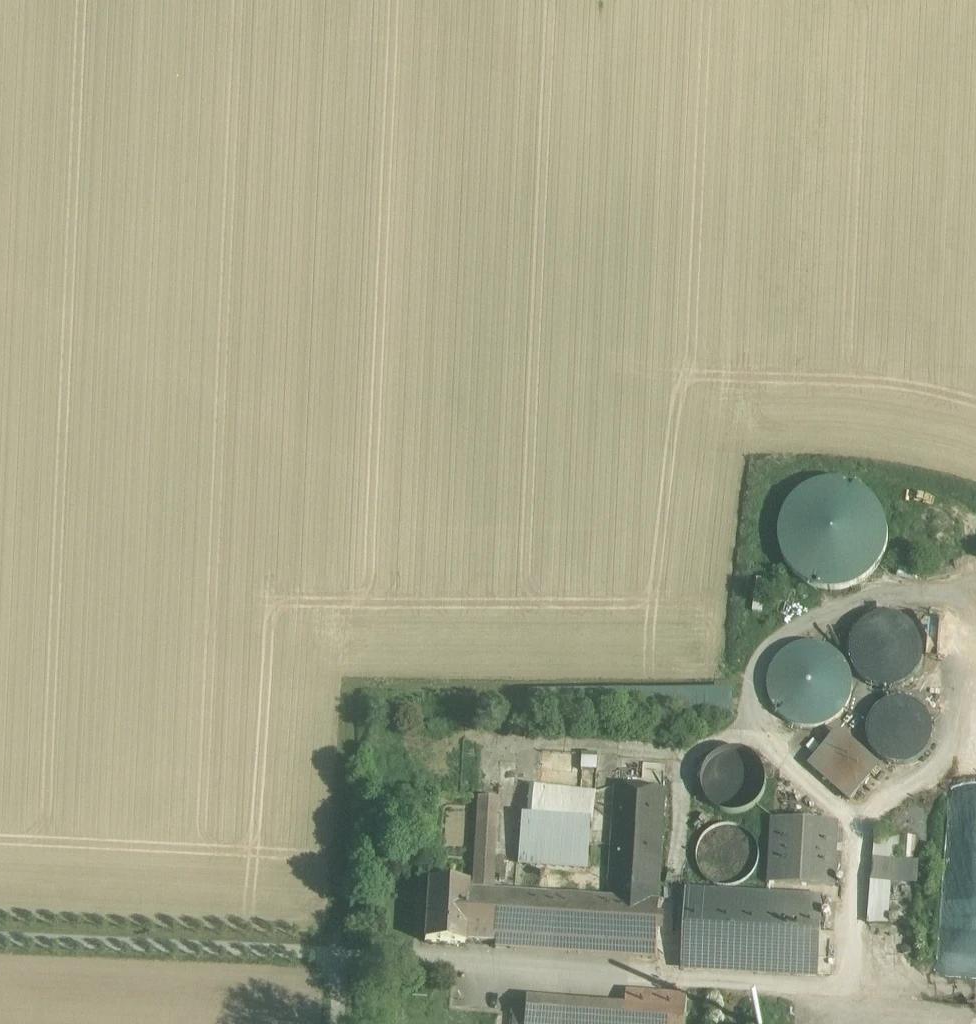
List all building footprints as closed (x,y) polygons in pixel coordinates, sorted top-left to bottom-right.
[(842,587),(887,575),(892,527),(886,505),(878,504),(873,485),(832,481),(792,492),(787,540),(798,582),(842,587)] [(921,664),(923,650),(921,636),(912,624),(900,616),(886,613),(872,616),(860,624),(852,637),(849,651),(852,665),(860,677),(872,685),(887,688),(901,685),(913,676),(921,664)] [(850,701),(853,684),(849,668),(840,654),(826,645),(809,642),(793,646),(779,655),(770,669),(767,685),(771,702),(780,715),(794,724),(810,728),(827,724),(840,715),(850,701)] [(738,714),(737,687),(649,690),(650,716),(738,714)] [(931,744),(933,731),(930,718),(923,708),(912,701),(899,698),(887,701),(876,708),(869,719),(867,732),(869,745),(877,755),(887,762),(900,765),(913,762),(924,755),(931,744)] [(869,779),(828,743),(809,764),(850,800),(869,779)] [(764,794),(766,781),(764,769),(757,759),(746,752),(734,749),(722,752),(711,759),(704,770),(702,782),(705,794),(712,805),(722,812),(735,814),(747,811),(757,804),(764,794)] [(591,871),(598,790),(527,784),(520,864),(591,871)] [(608,899),(493,891),(498,798),(478,797),(472,890),(468,890),(465,940),(495,942),(495,948),(657,958),(661,902),(659,902),(666,789),(615,786),(608,899)] [(838,823),(772,820),(769,884),(835,887),(838,823)] [(757,867),(759,855),(757,843),(750,833),(739,827),(727,824),(715,827),(705,834),(699,844),(696,856),(699,868),(706,878),(716,885),(728,887),(740,885),(750,878),(757,867)] [(921,883),(922,860),(888,858),(889,840),(876,840),(873,901),(892,901),(893,882),(921,883)] [(468,885),(428,882),(424,942),(464,945),(465,940),(468,890),(468,885)] [(823,899),(687,891),(682,967),(819,975),(823,899)] [(627,992),(625,1007),(624,1023),(685,1023),(687,997),(627,992)] [(525,998),(523,1023),(561,1023),(563,1001),(525,998)] [(563,1001),(561,1023),(624,1023),(625,1007),(563,1001)]
